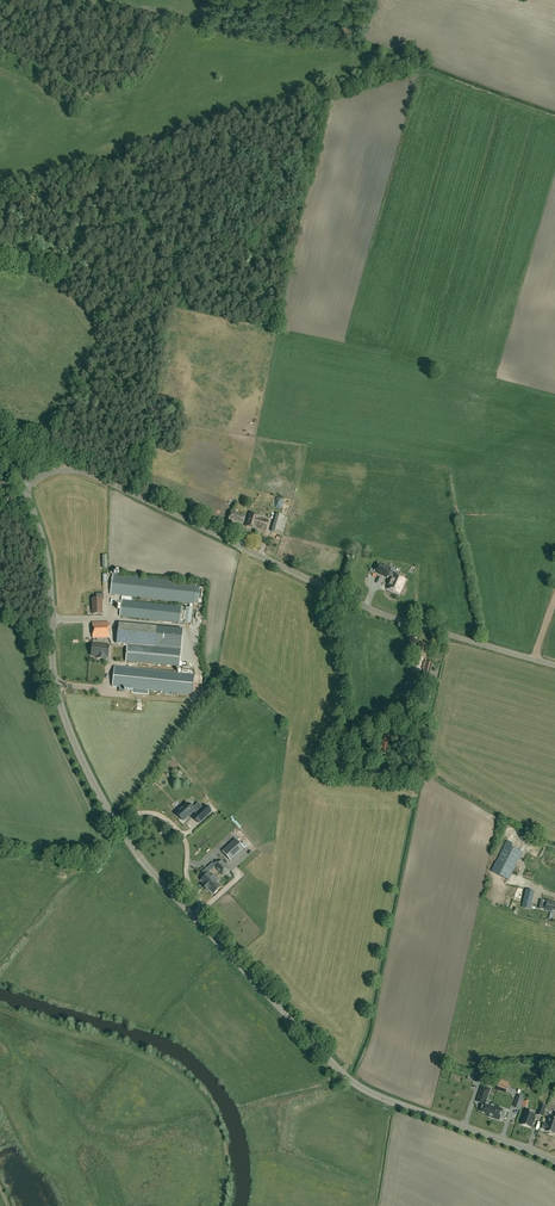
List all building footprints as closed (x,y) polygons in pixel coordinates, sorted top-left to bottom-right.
[(243,524),(245,516),(231,512),(229,519),(243,524)] [(265,530),(268,521),(258,518),(259,516),(250,514),(246,526),(255,529),(256,527),(265,530)] [(282,534),(287,517),(277,514),(272,531),(282,534)] [(379,562),(374,572),(387,578),(391,568),(379,562)] [(194,603),(196,584),(113,575),(111,594),(122,596),(121,600),(120,616),(180,623),(182,607),(135,601),(136,597),(194,603)] [(393,575),(387,589),(399,594),(405,580),(393,575)] [(93,614),(102,614),(102,598),(92,598),(93,614)] [(93,638),(109,637),(108,621),(92,622),(93,638)] [(117,643),(146,646),(155,647),(156,629),(148,628),(119,625),(117,643)] [(109,642),(93,641),(91,656),(97,656),(97,658),(103,659),(103,657),(108,657),(109,642)] [(425,658),(428,646),(419,644),(416,656),(417,656),(418,657),(420,658),(421,657),(425,658)] [(180,667),(181,650),(124,645),(124,646),(127,646),(125,662),(180,667)] [(429,677),(432,664),(424,662),(423,669),(423,673),(422,673),(421,675),(429,677)] [(112,686),(192,695),(194,675),(114,667),(112,686)] [(386,754),(388,746),(391,736),(384,735),(382,744),(382,746),(381,746),(379,752),(386,754)] [(184,822),(195,811),(187,803),(182,807),(181,806),(178,810),(179,810),(176,813),(184,822)] [(509,837),(495,866),(492,872),(509,880),(512,874),(526,846),(509,837)] [(228,847),(236,855),(244,848),(236,839),(228,847)] [(223,852),(231,860),(236,855),(228,847),(223,852)] [(533,849),(529,857),(535,860),(538,851),(533,849)] [(215,866),(220,872),(223,875),(230,869),(222,860),(215,866)] [(548,862),(539,881),(546,884),(554,865),(548,862)] [(206,886),(215,877),(213,875),(211,876),(209,873),(211,872),(207,868),(201,874),(203,877),(201,880),(206,886)] [(213,894),(221,887),(217,882),(219,881),(215,877),(206,886),(213,894)] [(554,913),(554,903),(553,903),(553,902),(548,900),(548,901),(541,900),(539,908),(546,910),(545,911),(554,913)] [(499,1084),(497,1090),(506,1093),(508,1087),(499,1084)] [(503,1107),(494,1105),(495,1103),(488,1101),(492,1093),(486,1091),(482,1104),(486,1105),(483,1112),(491,1114),(491,1115),(502,1118),(504,1113),(501,1112),(503,1107)] [(543,1117),(547,1106),(541,1104),(537,1115),(543,1117)] [(535,1124),(536,1119),(535,1118),(536,1115),(526,1111),(521,1125),(532,1128),(533,1123),(535,1124)] [(554,1114),(553,1119),(550,1117),(548,1124),(549,1124),(547,1132),(550,1133),(549,1134),(553,1135),(553,1134),(554,1135),(554,1114)]
